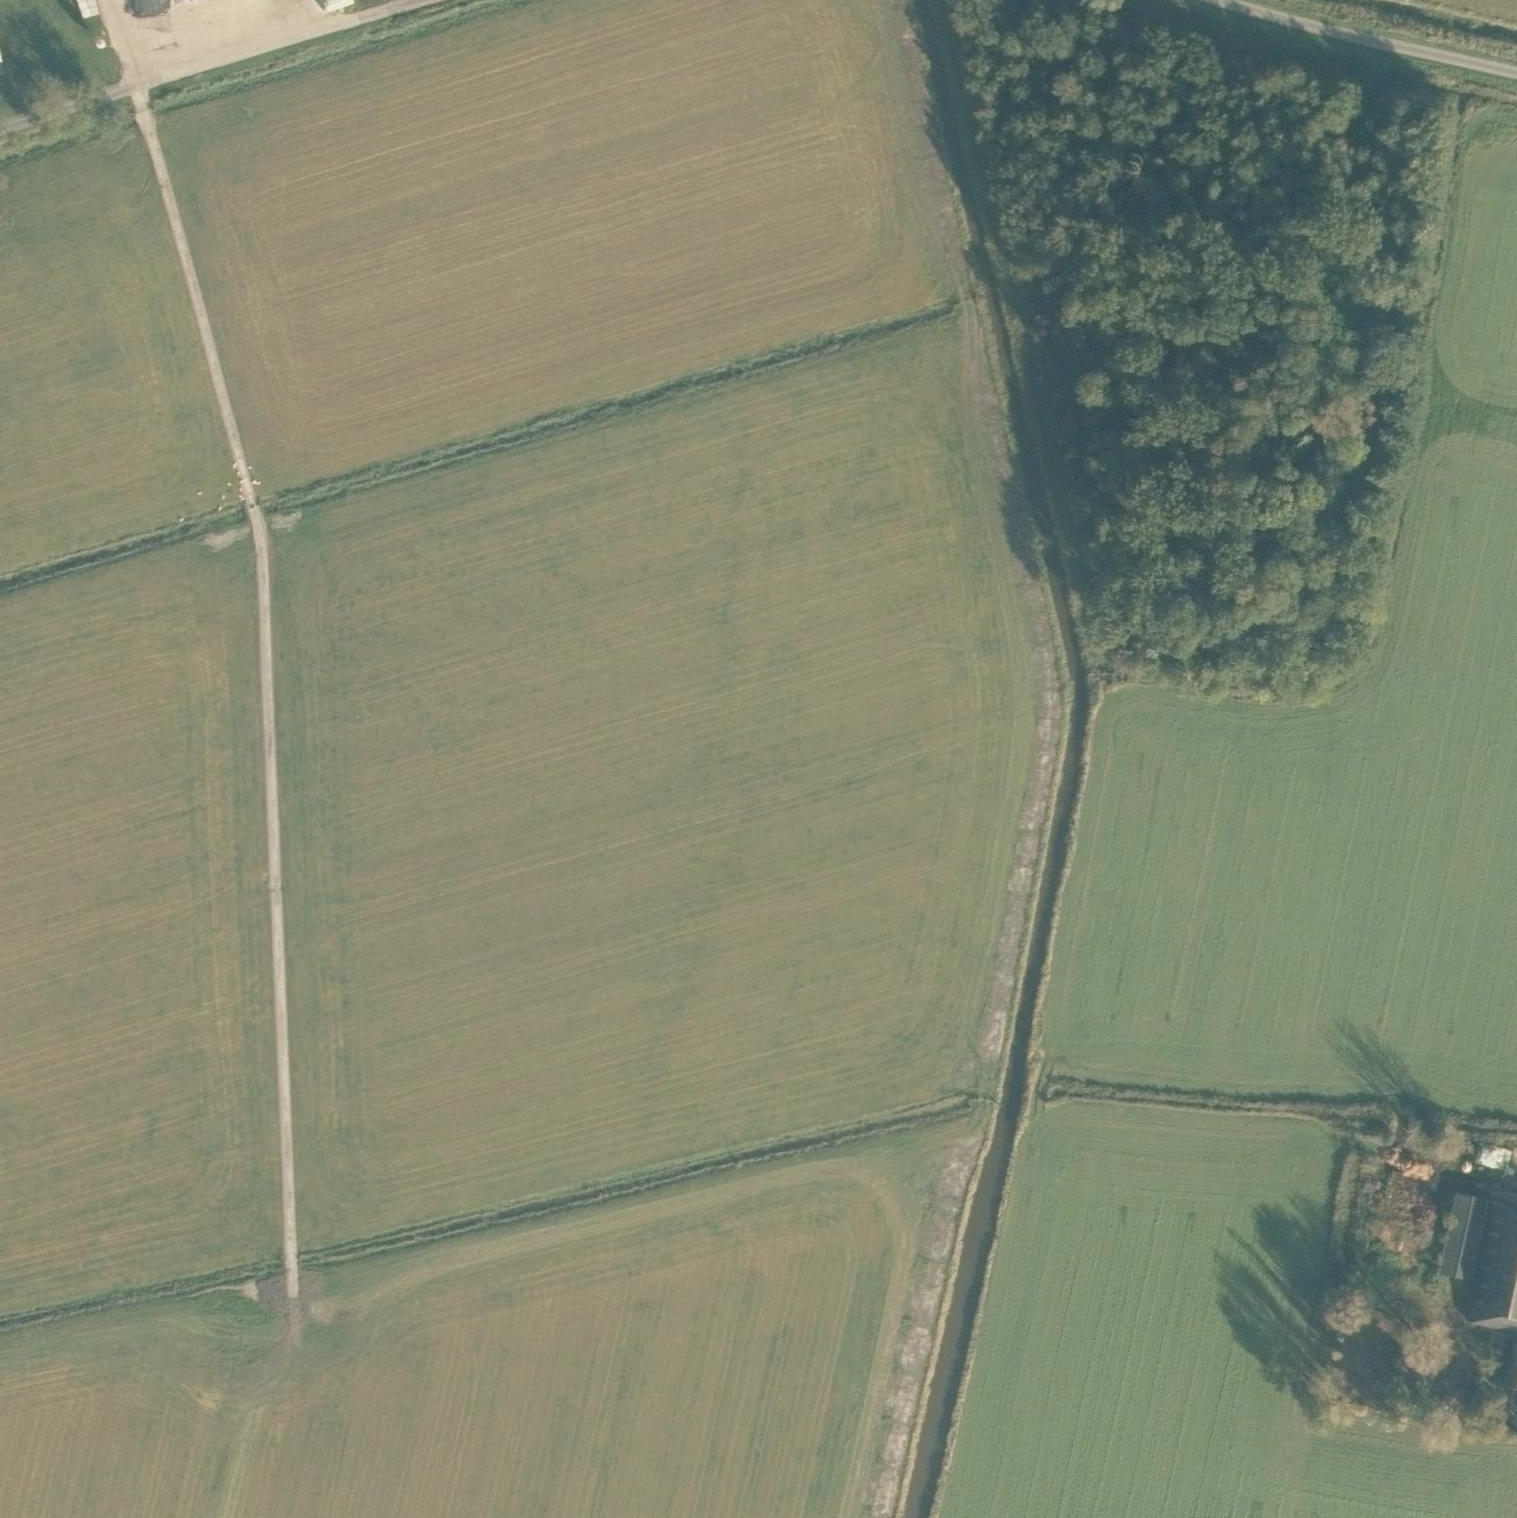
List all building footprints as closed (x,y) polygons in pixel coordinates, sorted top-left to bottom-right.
[(329,11),(357,3),(356,0),(326,0),(329,11)] [(46,14),(34,18),(38,31),(50,27),(46,14)] [(1440,1269),(1471,1276),(1487,1198),(1456,1191),(1440,1269)] [(1491,1200),(1466,1319),(1516,1329),(1505,1381),(1516,1384),(1516,1205),(1491,1200)]
